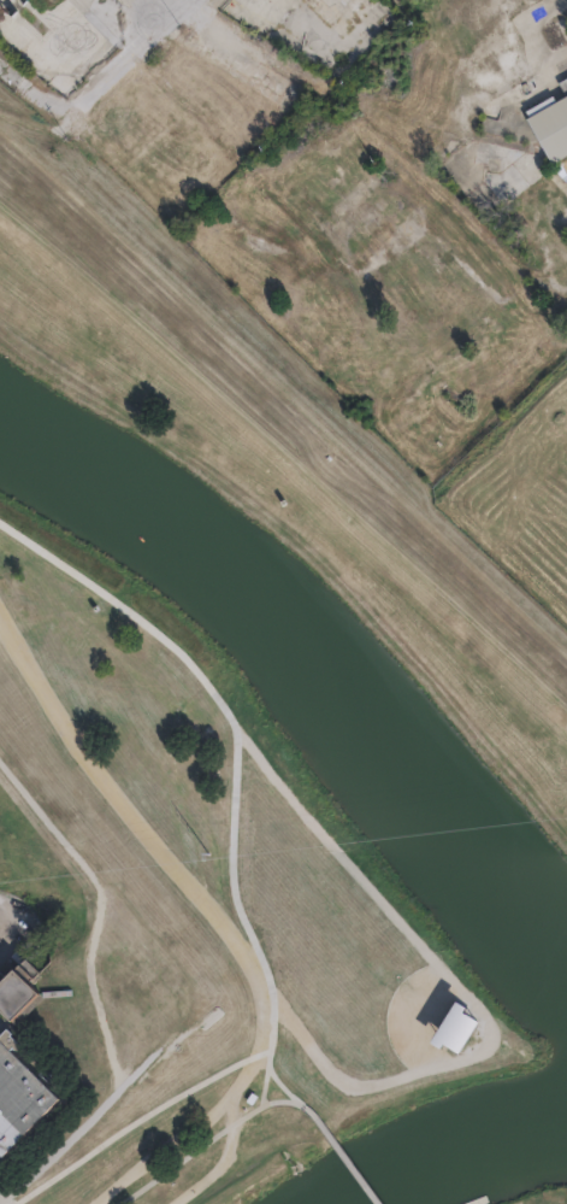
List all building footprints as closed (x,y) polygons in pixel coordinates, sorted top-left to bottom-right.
[(532,122),(566,103),(566,160),(556,166),(532,122)] [(8,1035),(0,1027),(0,986),(6,980),(35,1008),(8,1035)] [(482,1020),(457,1002),(430,1042),(441,1050),(445,1045),(459,1054),(482,1020)] [(49,1109),(0,1158),(0,1060),(49,1109)]
